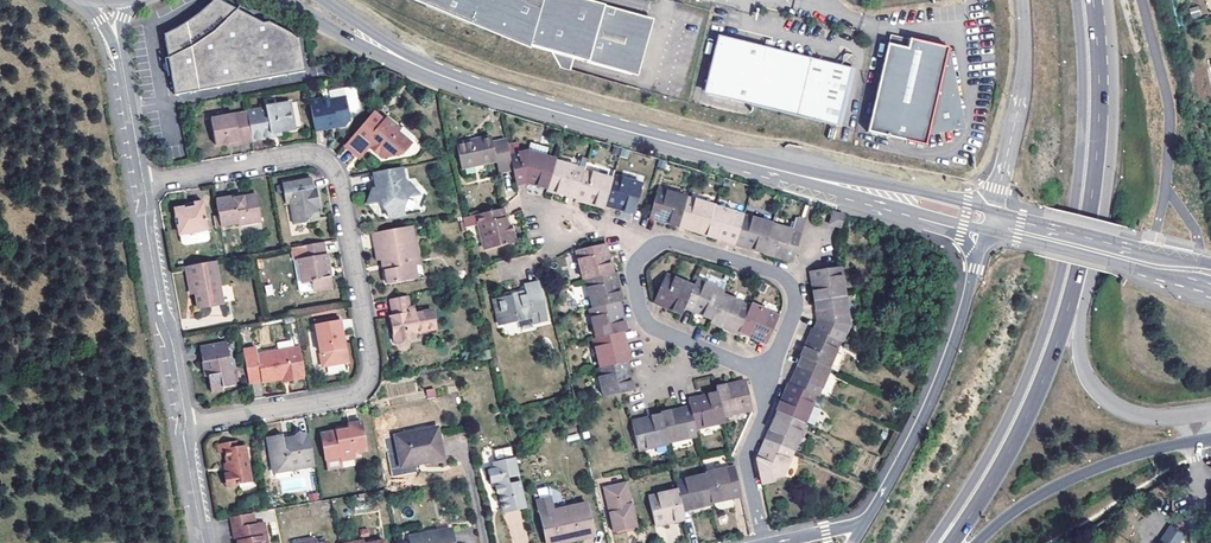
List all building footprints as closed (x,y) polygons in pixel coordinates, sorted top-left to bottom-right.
[(302,66),(296,34),(267,17),(261,17),(228,0),(205,0),(202,3),(191,12),(178,21),(162,28),(172,89),(302,66)] [(410,0),(503,39),(504,35),(532,44),(531,47),(552,53),(561,68),(573,71),(576,59),(634,74),(648,18),(584,0),(545,0),(543,11),(530,7),(516,3),(517,0),(410,0)] [(516,3),(530,7),(543,11),(545,0),(517,0),(516,3)] [(1190,8),(1192,18),(1201,16),(1199,6),(1190,8)] [(504,35),(503,39),(531,50),(531,47),(532,44),(504,35)] [(895,35),(866,131),(924,148),(927,137),(952,134),(951,129),(962,128),(953,63),(949,62),(952,52),(895,35)] [(854,67),(725,37),(712,94),(759,105),(835,123),(841,124),(854,67)] [(324,95),(311,98),(317,127),(329,125),(328,122),(338,120),(342,122),(349,121),(351,117),(349,110),(356,108),(359,105),(355,86),(351,84),(344,85),(346,94),(331,97),(325,99),(324,95)] [(331,97),(346,94),(344,85),(329,88),(331,97)] [(253,140),(273,136),(272,132),(282,130),(295,127),(290,100),(266,104),(266,107),(248,110),(248,112),(253,140)] [(383,119),(386,115),(375,106),(372,111),(383,119)] [(401,126),(386,115),(383,119),(372,111),(345,146),(359,156),(368,142),(373,145),(370,149),(378,155),(381,151),(388,156),(391,156),(394,155),(395,155),(400,148),(404,150),(416,134),(403,124),(401,126)] [(253,140),(248,112),(212,118),(217,145),(228,143),(238,141),(239,144),(254,141),(253,140)] [(497,175),(514,172),(511,157),(507,141),(490,145),(489,140),(457,146),(462,170),(494,163),(497,175)] [(368,142),(359,156),(363,159),(370,149),(373,145),(368,142)] [(527,183),(548,190),(556,162),(556,160),(560,149),(535,142),(532,153),(511,157),(514,172),(517,185),(527,183)] [(585,170),(556,162),(548,190),(562,194),(577,198),(585,171),(585,170)] [(585,170),(585,171),(577,198),(576,200),(590,204),(605,209),(606,206),(613,180),(614,177),(614,175),(612,170),(591,164),(586,167),(585,170)] [(400,168),(373,173),(376,190),(373,190),(368,204),(378,202),(387,213),(389,219),(403,215),(402,211),(407,197),(417,195),(407,184),(404,185),(400,168)] [(288,190),(290,199),(295,224),(319,220),(317,208),(315,197),(318,197),(316,186),(313,187),(311,176),(282,181),(283,191),(288,190)] [(613,180),(606,206),(620,210),(634,214),(643,186),(614,177),(613,180)] [(659,190),(650,219),(663,223),(678,228),(687,199),(659,190)] [(246,199),(236,201),(236,199),(218,202),(223,230),(241,227),(242,229),(264,225),(260,200),(247,202),(246,199)] [(716,208),(687,199),(678,228),(691,232),(707,237),(716,208)] [(197,209),(188,211),(178,212),(179,219),(181,231),(183,237),(185,249),(187,250),(211,246),(212,243),(210,232),(205,204),(196,206),(197,209)] [(744,217),(716,208),(707,237),(720,241),(735,246),(743,217),(744,217)] [(513,226),(511,227),(511,226),(507,226),(503,209),(477,215),(486,250),(515,244),(517,243),(513,226)] [(846,218),(835,215),(832,226),(843,229),(846,218)] [(772,226),(743,217),(735,246),(747,250),(763,255),(772,226)] [(390,275),(391,281),(392,285),(427,278),(426,277),(418,278),(416,266),(421,265),(413,226),(380,233),(383,247),(377,249),(380,261),(383,261),(388,260),(390,270),(389,271),(390,275)] [(792,264),(800,235),(772,226),(763,255),(776,259),(792,264)] [(380,233),(374,234),(377,249),(383,247),(380,233)] [(304,282),(312,281),(316,280),(318,291),(334,287),(332,276),(333,275),(335,273),(334,269),(331,267),(330,267),(329,264),(328,265),(323,243),(302,247),(305,258),(299,260),(300,271),(302,270),(304,282)] [(606,245),(578,251),(584,280),(586,279),(613,274),(610,261),(606,245)] [(196,289),(196,294),(200,310),(224,306),(216,264),(188,269),(191,290),(196,289)] [(814,290),(817,304),(847,299),(842,271),(812,275),(814,290)] [(613,274),(586,279),(592,309),(619,303),(621,303),(618,287),(615,274),(613,274)] [(667,277),(656,305),(670,310),(682,315),(685,309),(694,288),(667,277)] [(524,287),(523,282),(498,288),(500,301),(508,299),(509,301),(527,297),(524,287)] [(712,321),(722,297),(724,293),(697,282),(694,288),(685,309),(700,316),(712,321)] [(524,287),(527,297),(532,320),(533,323),(547,320),(539,284),(524,287)] [(223,286),(224,301),(233,300),(231,285),(223,286)] [(397,344),(412,341),(411,335),(416,334),(438,330),(434,312),(418,315),(417,307),(413,308),(410,297),(393,301),(396,317),(392,318),(397,344)] [(532,320),(527,297),(509,301),(508,299),(500,301),(495,301),(501,328),(518,325),(518,323),(532,320)] [(711,325),(725,331),(738,336),(739,334),(750,309),(722,297),(712,321),(711,325)] [(847,299),(817,304),(818,315),(819,321),(814,332),(839,342),(843,343),(851,324),(847,299)] [(622,318),(619,303),(592,309),(590,309),(596,338),(622,333),(625,332),(622,318)] [(752,305),(750,309),(739,334),(753,339),(766,345),(779,317),(752,305)] [(342,321),(317,326),(324,367),(349,362),(342,321)] [(801,359),(802,359),(828,370),(839,342),(814,332),(808,343),(801,359)] [(626,348),(622,333),(596,338),(593,339),(599,368),(626,362),(629,361),(626,348)] [(279,349),(294,344),(293,338),(277,343),(279,349)] [(206,364),(209,379),(212,395),(224,393),(224,390),(235,388),(232,374),(235,369),(234,363),(230,361),(227,345),(200,350),(203,364),(206,364)] [(251,385),(284,379),(290,378),(290,381),(305,378),(301,349),(259,356),(258,351),(246,352),(251,385)] [(796,371),(790,386),(816,397),(817,398),(829,371),(828,370),(802,359),(796,371)] [(599,368),(597,368),(604,397),(633,391),(630,378),(626,362),(599,368)] [(745,381),(729,384),(715,387),(716,393),(722,416),(751,410),(745,381)] [(776,413),(776,414),(804,425),(816,397),(790,386),(789,386),(783,398),(776,413)] [(690,407),(694,427),(723,421),(722,416),(716,393),(703,396),(688,399),(690,407)] [(675,410),(660,414),(660,415),(666,442),(696,436),(694,427),(690,407),(675,410)] [(773,421),(764,441),(794,453),(805,426),(804,425),(776,414),(773,421)] [(646,418),(631,422),(638,450),(667,444),(666,442),(660,415),(646,418)] [(348,433),(336,435),(320,438),(326,464),(340,461),(341,464),(354,462),(354,458),(367,456),(361,424),(347,427),(347,429),(348,433)] [(436,431),(394,439),(400,469),(441,461),(436,431)] [(294,440),(291,440),(291,443),(285,444),(285,441),(284,438),(271,440),(273,451),(271,451),(274,468),(289,465),(290,471),(315,467),(310,437),(307,438),(294,440)] [(756,459),(763,483),(783,479),(794,453),(764,441),(762,448),(756,459)] [(232,476),(231,476),(233,489),(254,485),(247,448),(240,449),(239,443),(221,446),(222,455),(228,454),(230,465),(232,476)] [(511,446),(494,449),(495,458),(513,455),(511,446)] [(504,510),(526,505),(515,456),(494,461),(495,466),(487,468),(490,481),(495,480),(499,479),(499,483),(496,484),(497,491),(500,491),(504,510)] [(604,465),(606,478),(611,477),(618,476),(615,463),(604,465)] [(289,465),(274,468),(275,474),(290,471),(289,465)] [(705,475),(711,502),(730,498),(741,495),(734,467),(705,473),(705,475)] [(623,474),(618,476),(611,477),(612,484),(625,481),(623,474)] [(677,491),(682,512),(712,505),(711,502),(705,475),(675,482),(677,491)] [(617,504),(610,505),(615,528),(622,527),(635,524),(625,481),(612,484),(611,477),(606,478),(605,478),(608,495),(614,494),(617,504)] [(682,512),(677,491),(650,497),(656,526),(684,519),(682,512)] [(614,494),(608,495),(610,505),(617,504),(614,494)] [(553,511),(550,498),(538,501),(541,514),(547,542),(562,542),(594,536),(586,504),(553,511)] [(733,507),(730,498),(711,502),(712,505),(713,511),(733,507)] [(262,526),(254,527),(252,516),(231,519),(235,541),(238,540),(238,542),(264,542),(263,539),(265,539),(262,526)] [(1185,536),(1171,526),(1159,542),(1160,542),(1181,542),(1185,536)] [(409,538),(410,542),(450,542),(448,530),(409,538)]
